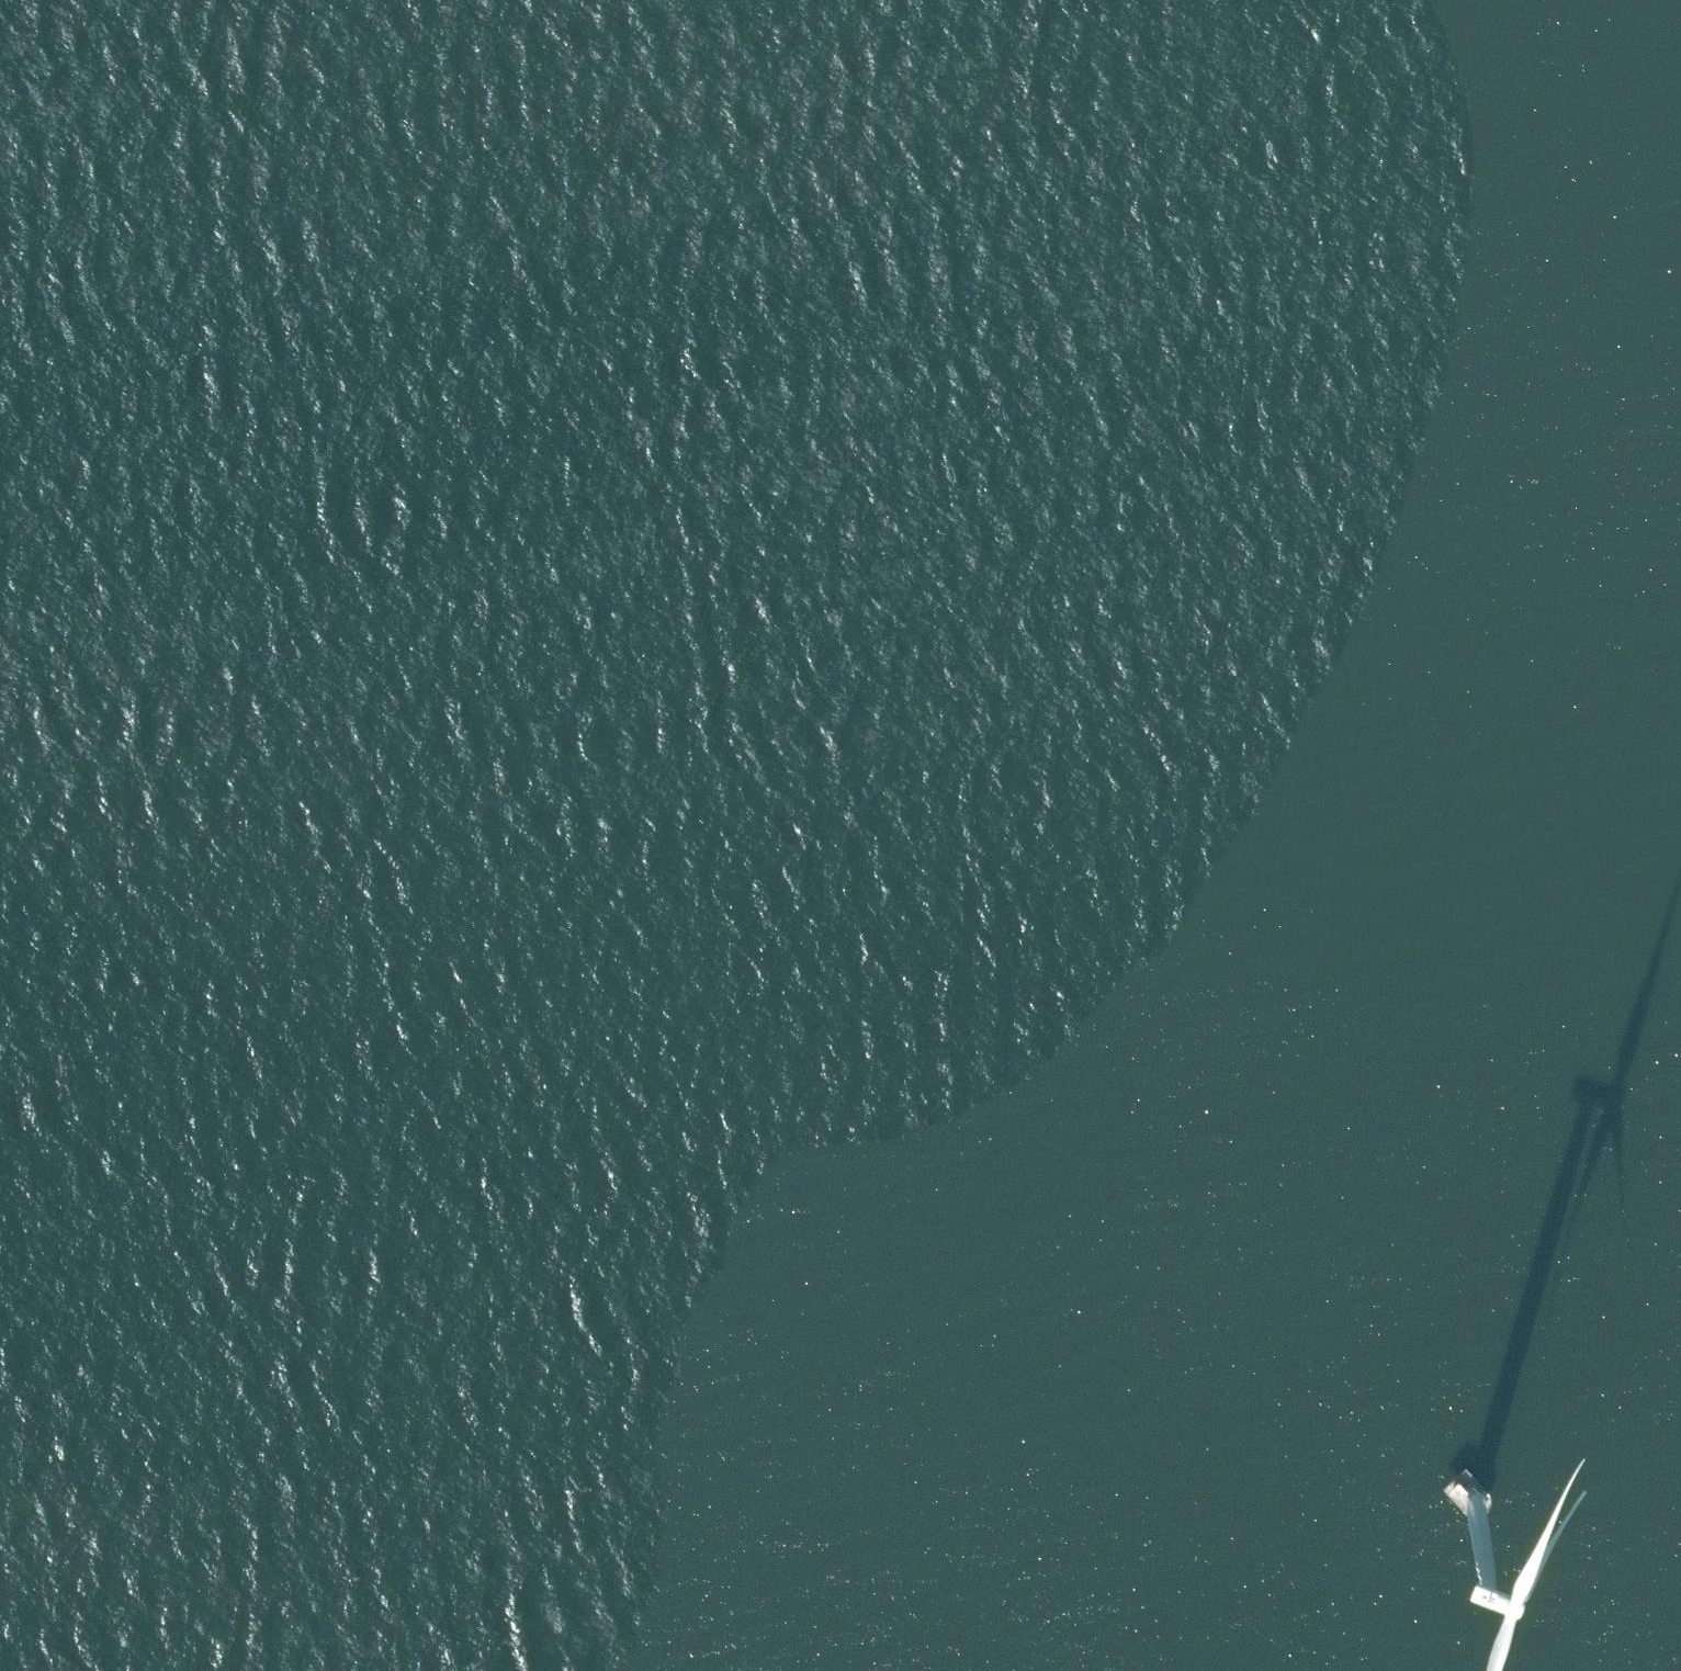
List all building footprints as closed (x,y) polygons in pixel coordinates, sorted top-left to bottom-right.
[(1466,1494),(1465,1498),(1466,1501),(1468,1505),(1471,1507),(1475,1507),(1479,1507),(1482,1505),(1484,1502),(1485,1498),(1484,1494),(1482,1491),(1479,1489),(1475,1488),(1471,1488),(1468,1491),(1466,1494)]
